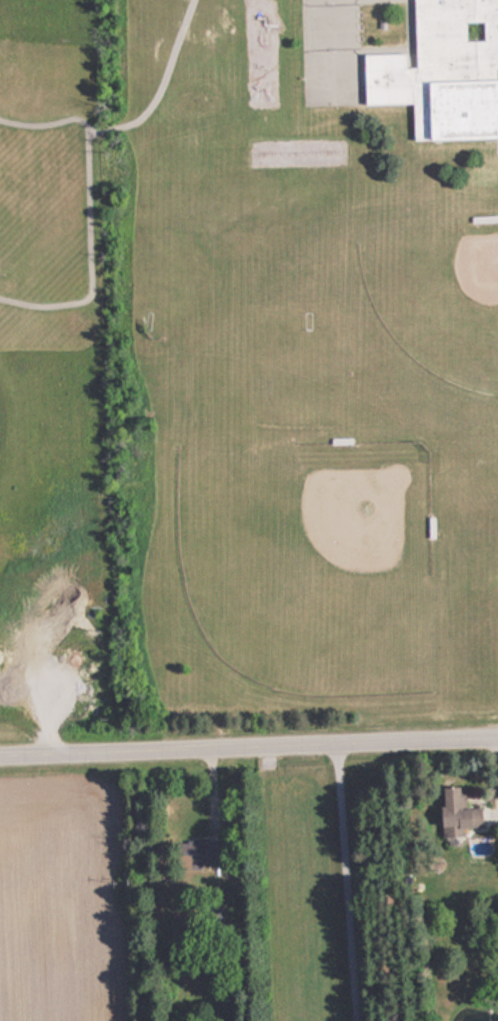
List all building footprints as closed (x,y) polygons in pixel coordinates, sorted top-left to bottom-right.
[(413,53),(361,54),(362,106),(414,105),(414,120),(423,120),(423,140),(497,138),(497,0),(411,0),(413,53)] [(480,807),(457,807),(457,787),(437,787),(438,837),(462,837),(462,828),(480,828),(480,807)]
